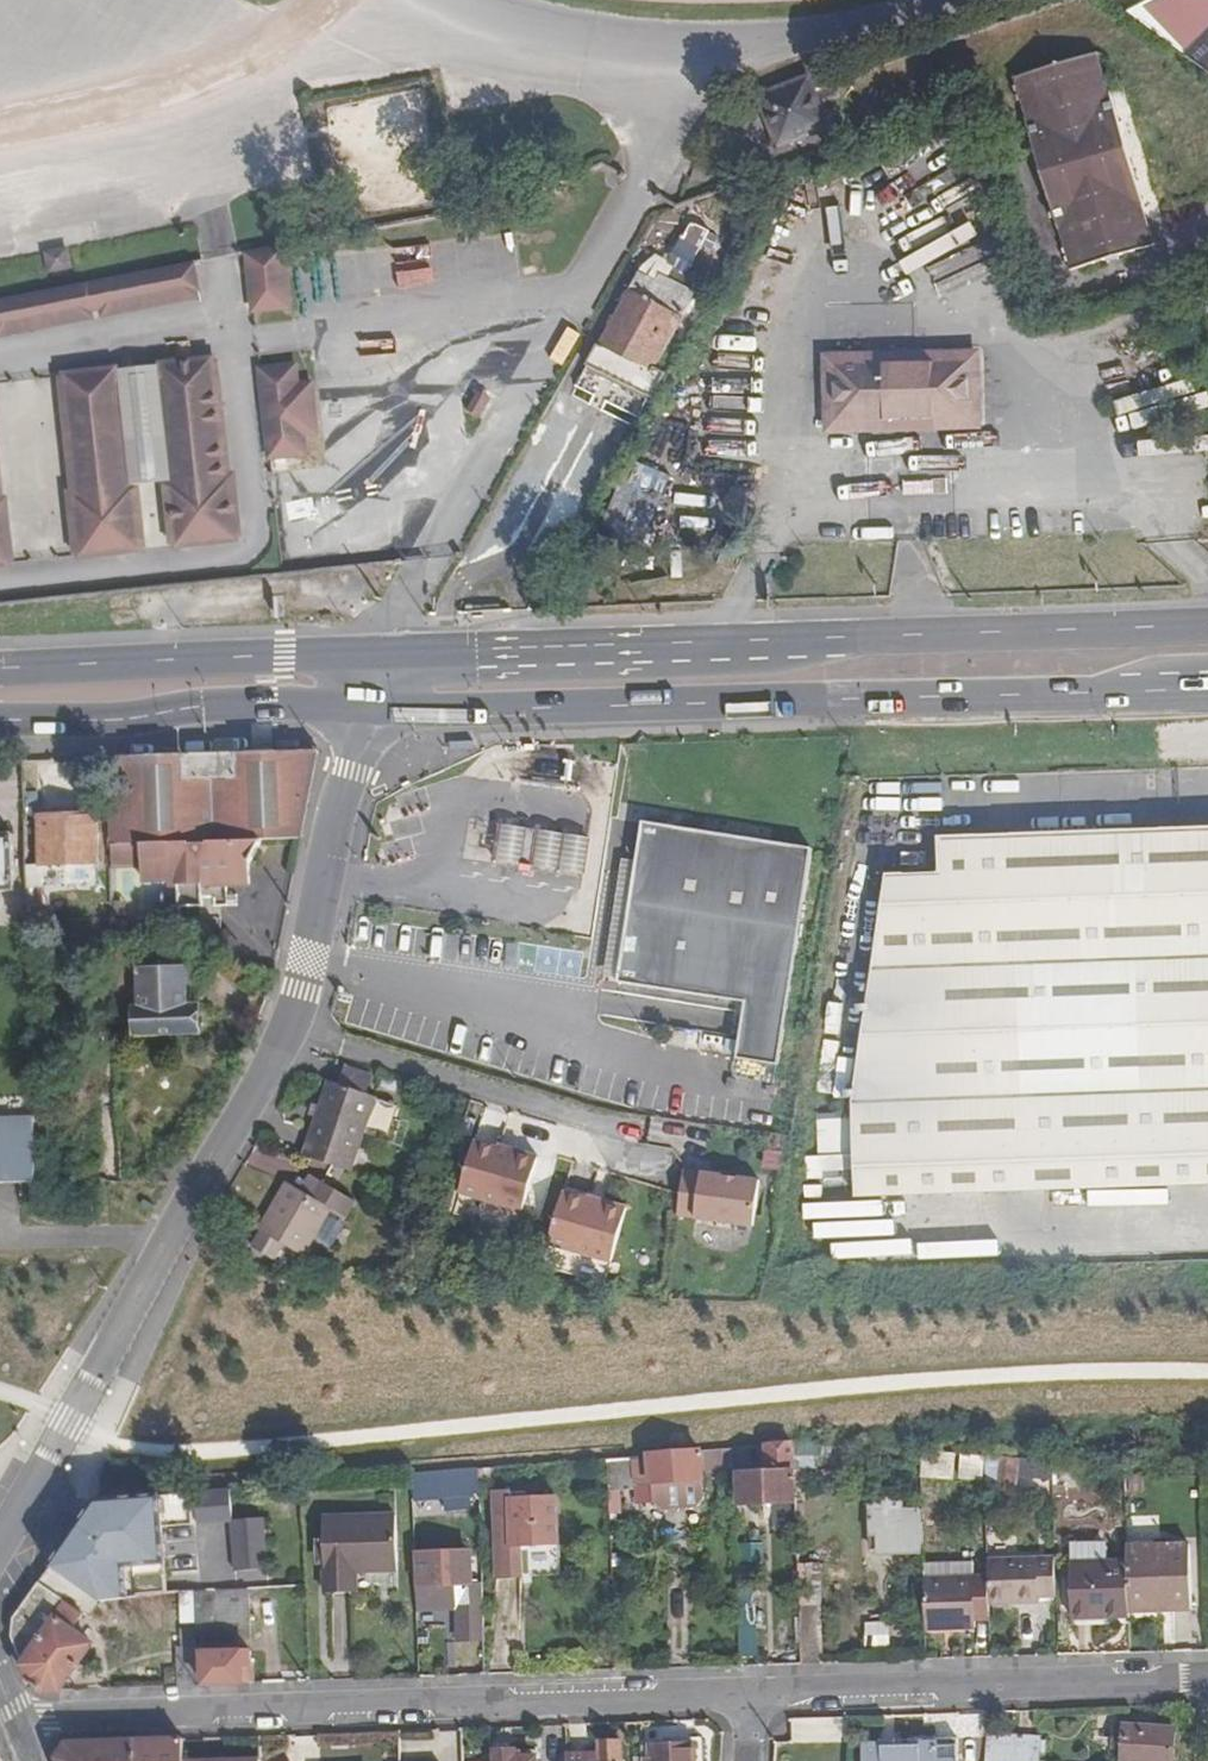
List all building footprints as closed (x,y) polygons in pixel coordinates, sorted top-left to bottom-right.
[(1098,53),(1020,79),(1032,118),(1029,120),(1065,230),(1069,228),(1081,268),(1160,242),(1147,202),(1150,201),(1115,91),(1112,93),(1098,53)] [(826,128),(812,91),(807,79),(759,98),(778,146),(826,128)] [(328,112),(338,163),(341,182),(378,175),(374,156),(431,145),(421,94),(328,112)] [(653,279),(642,272),(630,292),(587,363),(648,401),(659,379),(650,374),(694,297),(684,291),(690,281),(686,278),(704,252),(705,253),(714,238),(697,228),(689,242),(687,240),(670,268),(676,271),(671,280),(663,276),(659,283),(653,279)] [(71,251),(48,255),(51,271),(73,267),(71,251)] [(293,254),(258,261),(260,322),(295,319),(293,254)] [(664,264),(653,279),(659,283),(663,276),(671,280),(676,271),(670,268),(664,264)] [(203,295),(198,265),(0,301),(0,332),(203,295)] [(933,423),(933,432),(981,431),(980,351),(821,354),(822,434),(886,433),(886,423),(933,423)] [(380,399),(410,362),(399,354),(369,390),(380,399)] [(214,357),(70,369),(85,547),(139,543),(136,507),(175,504),(178,539),(229,535),(214,357)] [(298,380),(261,381),(264,470),(300,469),(299,450),(313,449),(312,399),(298,400),(298,380)] [(481,390),(470,410),(481,416),(492,396),(481,390)] [(333,453),(349,451),(344,416),(328,419),(333,453)] [(912,467),(912,480),(941,481),(942,468),(912,467)] [(17,560),(11,494),(0,495),(0,562),(17,560)] [(303,837),(321,749),(108,757),(111,843),(264,838),(303,837)] [(59,864),(101,862),(100,814),(44,815),(43,786),(25,786),(28,922),(45,921),(44,884),(60,883),(59,864)] [(586,886),(588,813),(505,810),(503,867),(553,868),(552,885),(586,886)] [(810,857),(719,840),(667,829),(668,823),(657,821),(654,827),(641,824),(609,983),(695,996),(737,1003),(727,1059),(770,1066),(810,857)] [(861,1202),(1207,1185),(1207,829),(938,837),(938,873),(880,876),(854,1102),(861,1202)] [(0,836),(0,892),(15,891),(14,836),(0,836)] [(264,838),(111,843),(111,861),(143,861),(143,879),(169,879),(169,885),(178,884),(178,906),(203,906),(203,883),(249,883),(251,862),(264,838)] [(59,864),(60,883),(101,882),(101,862),(59,864)] [(149,944),(148,930),(112,929),(114,1003),(129,1004),(129,1008),(136,1008),(136,1033),(198,1032),(198,1003),(187,1003),(187,966),(141,966),(140,996),(129,996),(129,945),(149,944)] [(336,1082),(365,1092),(372,1072),(343,1063),(336,1082)] [(365,1092),(336,1082),(328,1079),(302,1152),(348,1169),(374,1095),(365,1092)] [(33,1180),(32,1119),(0,1119),(0,1181),(33,1180)] [(467,1196),(521,1212),(537,1155),(515,1148),(512,1154),(482,1144),(467,1196)] [(744,1227),(750,1181),(728,1178),(727,1183),(711,1181),(711,1176),(673,1170),(668,1216),(744,1227)] [(297,1252),(324,1202),(340,1210),(348,1194),(310,1175),(302,1190),(280,1181),(254,1229),(262,1234),(254,1250),(276,1262),(284,1246),(297,1252)] [(543,1242),(605,1262),(620,1208),(597,1201),(595,1205),(556,1193),(543,1242)] [(1207,1224),(1207,1231),(1184,1232),(1184,1235),(1154,1236),(1154,1251),(1207,1250),(1207,1224)] [(794,1502),(792,1443),(766,1446),(767,1473),(738,1475),(738,1503),(794,1502)] [(731,1469),(730,1449),(638,1456),(638,1466),(644,1466),(644,1480),(649,1480),(650,1484),(699,1480),(699,1471),(731,1469)] [(951,1476),(950,1452),(919,1449),(920,1476),(951,1476)] [(983,1475),(983,1455),(967,1454),(967,1474),(983,1475)] [(638,1466),(638,1456),(607,1459),(607,1488),(635,1487),(635,1480),(644,1480),(644,1466),(638,1466)] [(1052,1481),(1051,1461),(995,1456),(994,1475),(1012,1477),(1052,1481)] [(478,1498),(476,1469),(410,1475),(411,1503),(441,1501),(442,1512),(466,1511),(465,1498),(478,1498)] [(1012,1477),(994,1475),(993,1488),(1012,1490),(1012,1477)] [(699,1480),(650,1484),(654,1508),(663,1515),(689,1514),(697,1507),(699,1480)] [(164,1487),(98,1500),(51,1565),(65,1577),(93,1595),(104,1601),(129,1598),(126,1564),(166,1562),(164,1487)] [(239,1504),(237,1488),(212,1490),(213,1507),(239,1504)] [(511,1530),(511,1501),(511,1493),(493,1494),(494,1531),(511,1530)] [(536,1544),(557,1544),(555,1499),(511,1501),(511,1530),(512,1546),(536,1544)] [(922,1549),(921,1510),(873,1511),(873,1532),(881,1532),(882,1550),(922,1549)] [(353,1570),(393,1568),(392,1517),(320,1520),(321,1540),(321,1564),(322,1593),(354,1592),(353,1570)] [(234,1519),(235,1578),(269,1577),(268,1518),(234,1519)] [(321,1564),(321,1540),(311,1541),(312,1563),(321,1564)] [(1070,1563),(1108,1561),(1107,1546),(1099,1547),(1093,1540),(1070,1542),(1070,1563)] [(556,1555),(557,1544),(536,1544),(536,1556),(556,1555)] [(1128,1560),(1129,1612),(1191,1610),(1190,1545),(1127,1548),(1128,1560)] [(482,1639),(481,1586),(471,1586),(470,1560),(434,1560),(434,1554),(416,1554),(417,1589),(414,1590),(415,1609),(453,1608),(455,1639),(482,1639)] [(1026,1596),(1042,1596),(1056,1595),(1055,1556),(992,1559),(992,1579),(992,1603),(1026,1603),(1026,1596)] [(1129,1612),(1128,1560),(1108,1561),(1070,1563),(1072,1618),(1129,1617),(1129,1612)] [(52,1594),(81,1614),(93,1595),(65,1577),(52,1594)] [(992,1579),(977,1580),(977,1620),(992,1620),(992,1603),(992,1579)] [(977,1580),(924,1580),(925,1630),(978,1628),(977,1620),(977,1580)] [(68,1630),(81,1614),(52,1594),(35,1583),(13,1615),(9,1635),(25,1678),(43,1688),(58,1689),(88,1645),(68,1630)] [(212,1644),(209,1597),(190,1599),(193,1644),(212,1644)] [(761,1655),(759,1603),(742,1603),(743,1655),(761,1655)] [(888,1646),(887,1624),(864,1625),(865,1647),(888,1646)] [(194,1685),(193,1647),(175,1649),(176,1684),(194,1685)] [(249,1683),(246,1650),(200,1652),(202,1684),(249,1683)] [(1171,1729),(1113,1725),(1111,1748),(1120,1748),(1120,1760),(1170,1760),(1171,1729)] [(1039,1738),(985,1734),(983,1760),(1037,1760),(1039,1738)] [(56,1760),(181,1760),(180,1737),(63,1741),(55,1758),(56,1760)] [(181,1760),(198,1760),(196,1737),(180,1737),(181,1760)] [(956,1739),(934,1739),(934,1745),(863,1747),(863,1760),(956,1760),(956,1739)] [(619,1743),(599,1743),(599,1760),(619,1760),(619,1743)] [(693,1743),(649,1743),(650,1757),(639,1757),(639,1760),(693,1760),(693,1743)] [(535,1758),(513,1758),(512,1752),(493,1752),(493,1760),(535,1760),(535,1758)]
